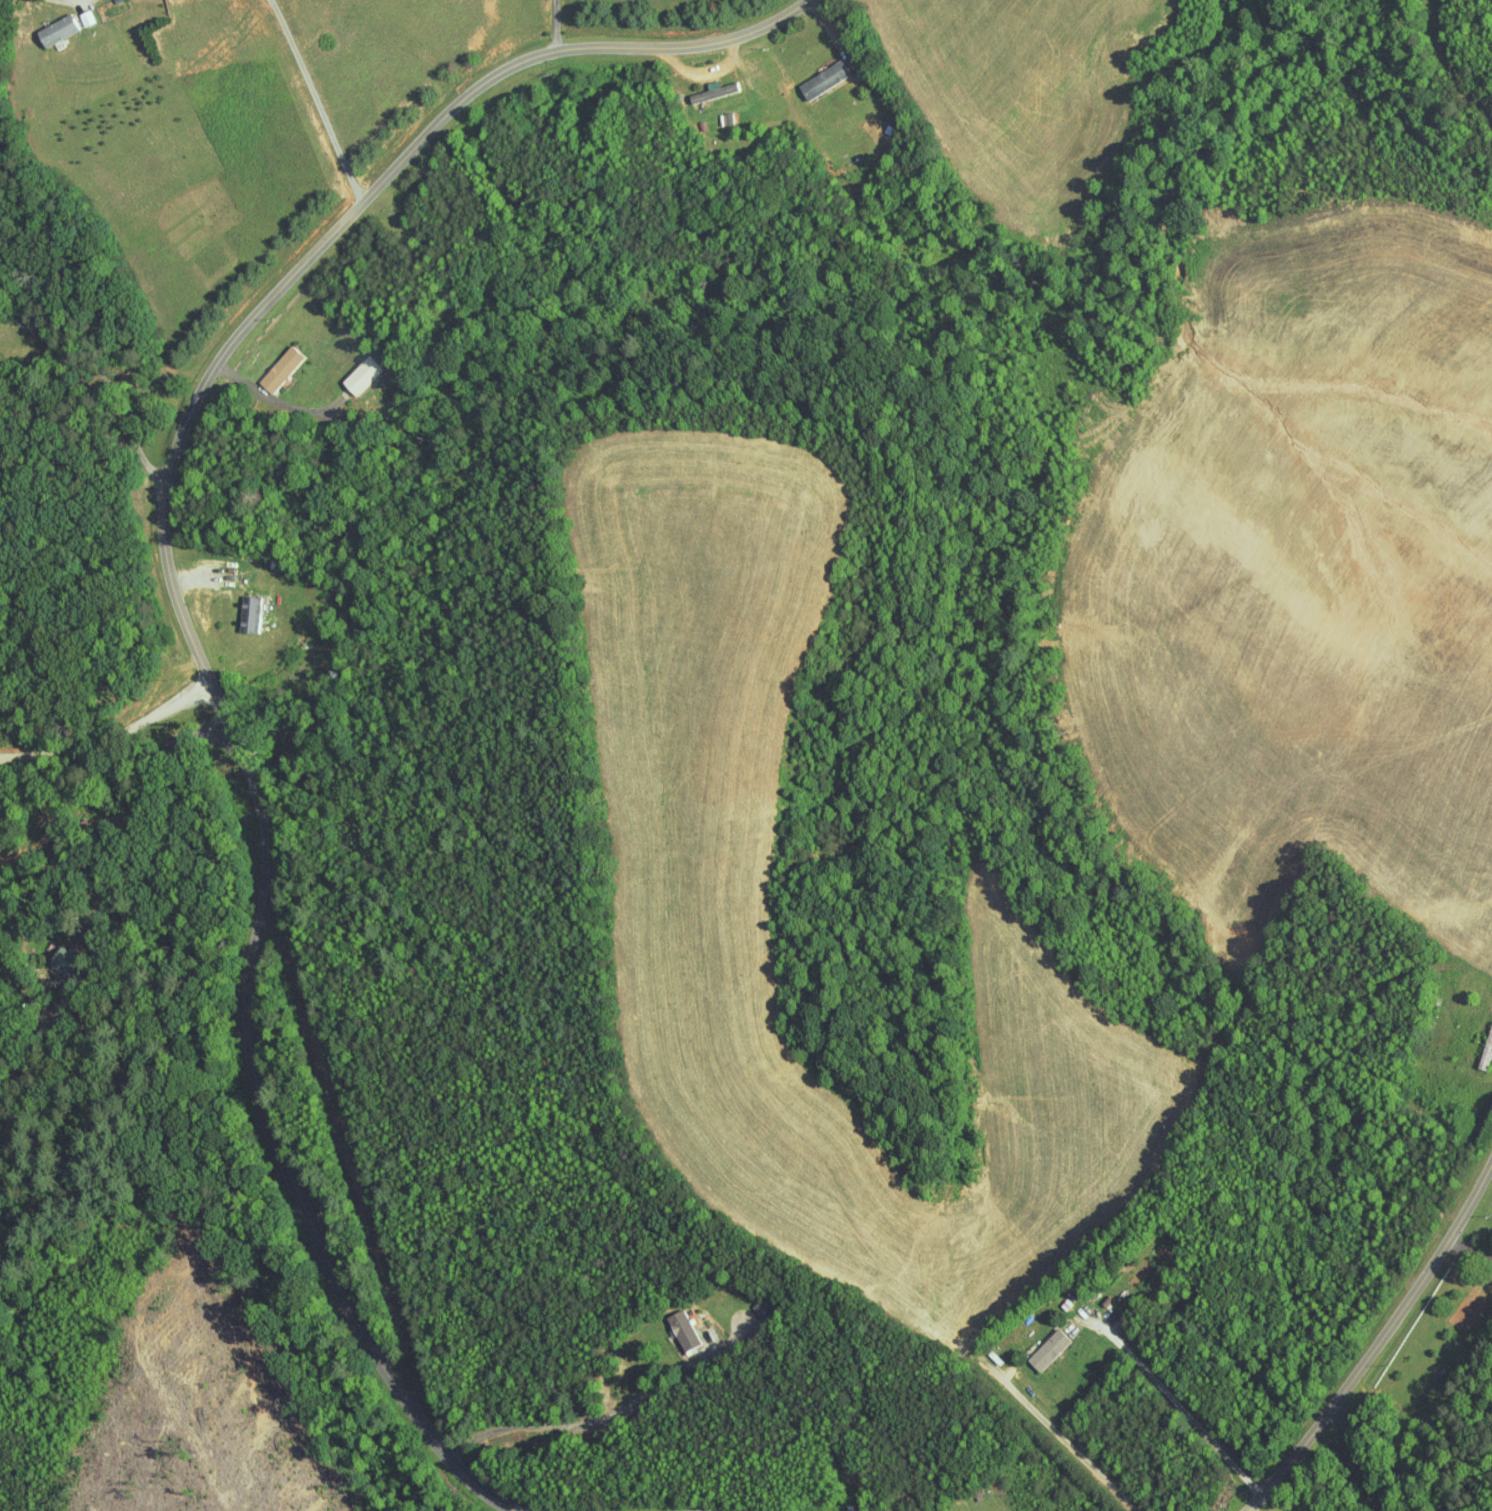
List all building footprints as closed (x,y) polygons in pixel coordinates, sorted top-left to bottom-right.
[(71,8),(76,21),(87,16),(82,3),(71,8)] [(30,25),(39,42),(73,24),(64,7),(30,25)] [(844,72),(836,55),(790,76),(798,93),(844,72)] [(699,77),(701,84),(682,89),(684,97),(731,85),(729,75),(713,80),(711,74),(699,77)] [(298,351),(284,339),(250,376),(264,389),(298,351)] [(333,376),(348,390),(374,362),(359,348),(333,376)] [(254,628),(255,590),(234,589),(233,627),(254,628)] [(661,1310),(676,1346),(692,1339),(678,1303),(661,1310)] [(1033,1366),(1065,1335),(1052,1322),(1020,1352),(1033,1366)]
